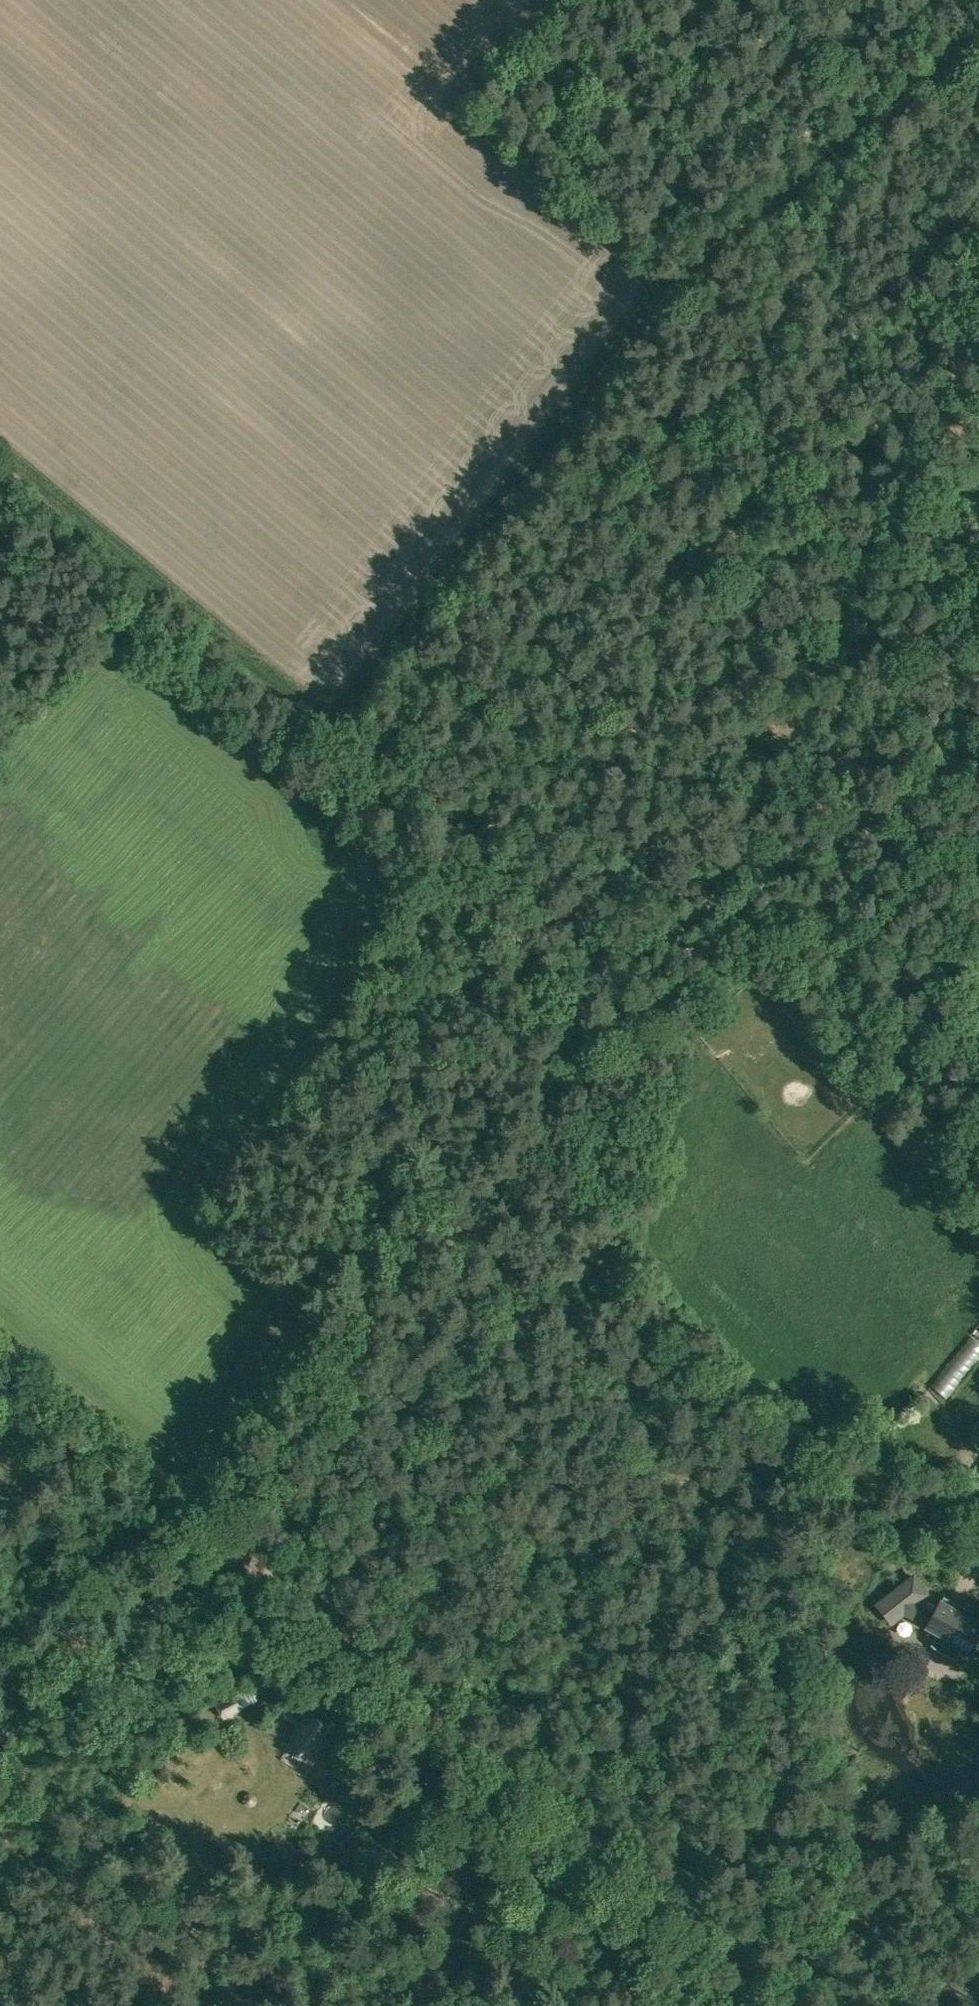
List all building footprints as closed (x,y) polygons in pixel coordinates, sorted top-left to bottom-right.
[(873,1604),(890,1625),(905,1615),(969,1651),(978,1633),(978,1623),(964,1615),(967,1610),(944,1597),(941,1602),(940,1601),(937,1606),(925,1601),(933,1597),(913,1572),(873,1604)] [(215,1704),(224,1720),(243,1710),(235,1694),(215,1704)] [(266,1708),(252,1711),(255,1724),(270,1720),(266,1708)] [(284,1750),(312,1767),(336,1730),(307,1713),(284,1750)] [(338,1844),(350,1859),(363,1849),(351,1834),(338,1844)]
